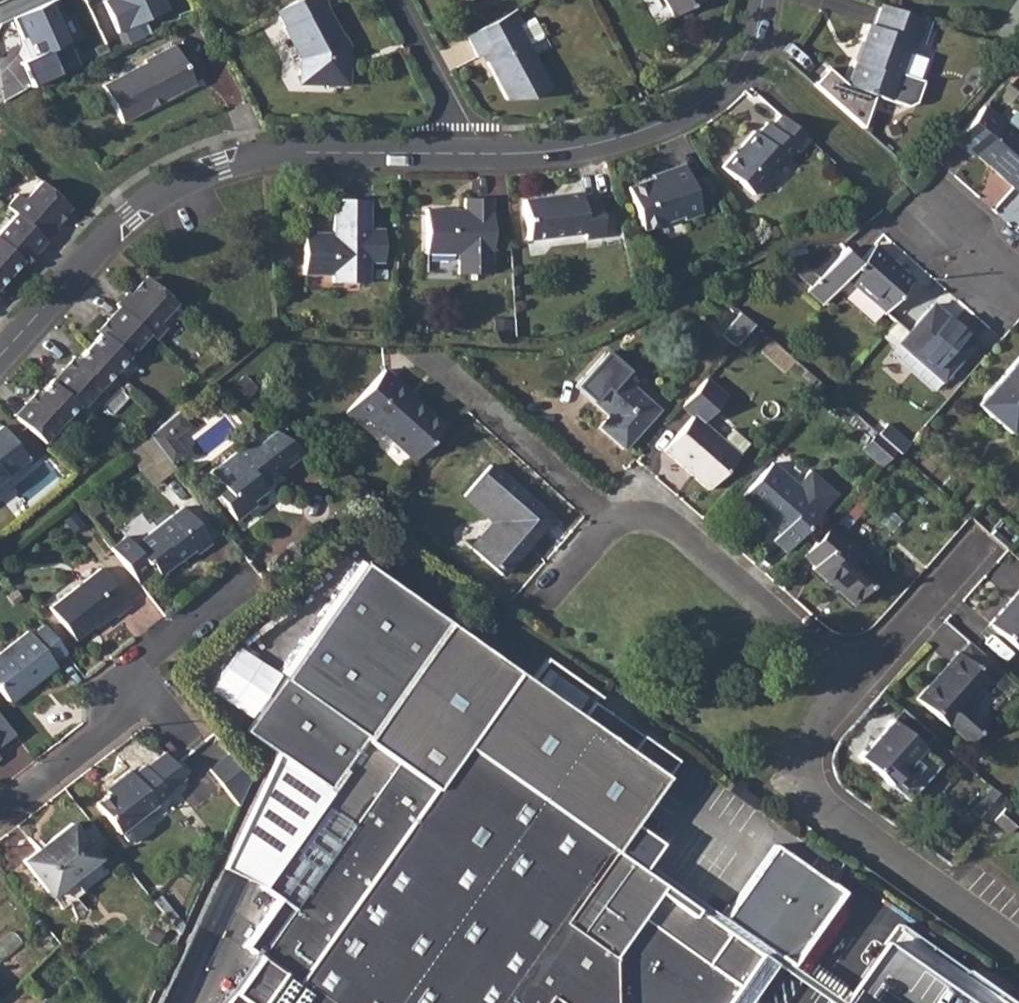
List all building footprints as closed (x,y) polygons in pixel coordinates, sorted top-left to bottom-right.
[(106,2),(126,47),(150,36),(144,24),(172,11),(167,0),(111,0),(106,2)] [(275,11),(284,27),(280,29),(297,60),(296,74),(302,84),(344,83),(346,46),(342,37),(336,37),(320,8),(323,6),(320,0),(296,0),(275,11)] [(671,16),(703,0),(663,0),(671,16)] [(86,68),(56,2),(18,19),(37,59),(24,65),(36,90),(86,68)] [(931,23),(883,5),(876,26),(870,24),(864,40),(865,42),(859,61),(856,61),(848,82),(848,84),(827,66),(813,83),(862,126),(874,94),(890,100),(907,106),(915,102),(923,80),(900,72),(912,39),(923,43),(931,23)] [(517,9),(468,34),(478,55),(483,53),(507,98),(530,98),(551,88),(528,44),(514,17),(519,13),(517,9)] [(534,18),(519,25),(528,44),(543,36),(534,18)] [(138,65),(100,85),(121,123),(185,91),(163,48),(136,62),(138,65)] [(952,139),(972,157),(975,154),(1011,187),(1018,178),(1018,117),(1012,111),(1001,124),(980,105),(974,113),(952,139)] [(753,132),(722,166),(752,193),(794,147),(800,153),(809,141),(781,116),(771,128),(767,124),(757,135),(753,132)] [(666,173),(651,178),(627,185),(641,226),(680,214),(681,217),(698,211),(680,163),(664,168),(666,173)] [(664,168),(651,173),(651,178),(666,173),(664,168)] [(6,276),(18,264),(40,239),(43,241),(54,229),(52,227),(48,223),(64,206),(38,182),(22,199),(16,194),(5,207),(13,214),(0,229),(0,283),(6,276)] [(577,191),(523,199),(528,238),(582,230),(583,237),(600,234),(594,195),(578,198),(577,191)] [(464,209),(426,209),(426,254),(456,253),(456,273),(490,272),(490,199),(464,199),(464,209)] [(304,234),(302,274),(331,274),(331,281),(365,282),(365,262),(381,262),(381,230),(366,229),(367,202),(332,201),(332,235),(304,234)] [(64,206),(48,223),(52,227),(69,210),(64,206)] [(40,239),(18,264),(21,268),(44,243),(43,241),(40,239)] [(889,260),(872,244),(857,261),(842,248),(806,289),(822,303),(845,278),(883,311),(909,282),(887,263),(889,260)] [(889,260),(887,263),(909,282),(911,280),(889,260)] [(142,278),(126,296),(130,299),(147,282),(142,278)] [(35,393),(12,419),(39,443),(73,406),(76,409),(111,371),(144,335),(150,341),(162,328),(156,323),(172,304),(147,282),(130,299),(126,296),(123,294),(112,305),(113,306),(118,310),(95,335),(84,347),(72,360),(50,384),(46,381),(35,393)] [(735,308),(712,288),(708,291),(731,312),(735,308)] [(907,333),(898,343),(943,380),(974,343),(931,305),(907,333)] [(113,306),(91,332),(95,335),(118,310),(113,306)] [(739,312),(720,334),(733,346),(752,324),(739,312)] [(895,321),(880,338),(892,349),(898,343),(907,333),(895,321)] [(898,343),(892,349),(936,388),(943,380),(898,343)] [(603,350),(573,385),(608,415),(598,427),(622,449),(656,409),(620,376),(625,370),(603,350)] [(68,357),(46,381),(50,384),(72,360),(68,357)] [(977,404),(1009,432),(1018,420),(1018,358),(1018,357),(977,404)] [(412,399),(393,383),(395,380),(383,369),(343,412),(356,423),(364,416),(411,458),(441,425),(412,399)] [(395,380),(393,383),(412,399),(414,396),(395,380)] [(691,416),(700,424),(723,397),(703,380),(679,407),(691,416)] [(31,390),(8,414),(12,419),(35,393),(31,390)] [(174,412),(159,425),(169,438),(185,426),(174,412)] [(691,416),(661,450),(707,489),(736,455),(700,424),(691,416)] [(885,424),(876,434),(894,450),(898,453),(907,442),(885,424)] [(159,425),(145,436),(166,463),(180,452),(169,438),(159,425)] [(23,460),(0,429),(0,478),(23,460)] [(302,452),(271,429),(253,442),(249,437),(204,469),(218,489),(209,495),(229,520),(250,505),(247,500),(260,491),(255,484),(302,452)] [(488,464),(462,495),(492,522),(469,548),(498,574),(548,517),(488,464)] [(770,464),(741,497),(779,532),(772,540),(785,552),(822,510),(770,464)] [(119,534),(105,545),(133,581),(147,569),(146,567),(149,565),(156,574),(174,562),(172,559),(185,550),(189,556),(205,545),(177,507),(127,544),(119,534)] [(829,525),(802,555),(814,566),(811,569),(851,604),(881,570),(829,525)] [(363,738),(446,620),(362,561),(245,727),(329,786),(362,809),(396,760),(363,738)] [(93,569),(48,604),(73,637),(104,614),(109,619),(123,609),(93,569)] [(989,624),(1018,651),(1018,590),(989,624)] [(724,928),(702,959),(683,945),(705,914),(613,850),(678,761),(593,699),(582,716),(446,620),(363,738),(396,760),(362,809),(292,908),(225,1002),(722,1002),(758,951),(724,928)] [(40,623),(28,632),(24,627),(0,645),(0,692),(4,697),(25,682),(27,685),(54,666),(49,660),(61,650),(40,623)] [(957,653),(915,699),(947,727),(948,726),(969,743),(987,723),(966,705),(988,680),(992,684),(1003,672),(968,642),(957,653)] [(584,694),(547,669),(540,679),(577,704),(584,694)] [(889,721),(857,757),(888,784),(920,748),(889,721)] [(163,753),(145,767),(165,793),(183,779),(172,765),(163,753)] [(237,806),(249,780),(231,759),(211,775),(237,806)] [(118,784),(107,791),(94,801),(117,831),(120,829),(145,811),(167,795),(165,793),(145,767),(143,764),(130,773),(127,768),(114,778),(118,784)] [(292,908),(362,809),(329,786),(260,885),(292,908)] [(1002,806),(991,820),(1005,832),(1016,818),(1002,806)] [(145,811),(120,829),(126,838),(133,840),(151,827),(152,820),(145,811)] [(640,866),(663,831),(641,816),(617,851),(640,866)] [(70,824),(23,860),(51,895),(97,858),(70,824)] [(724,928),(705,914),(683,945),(702,959),(724,928)]
